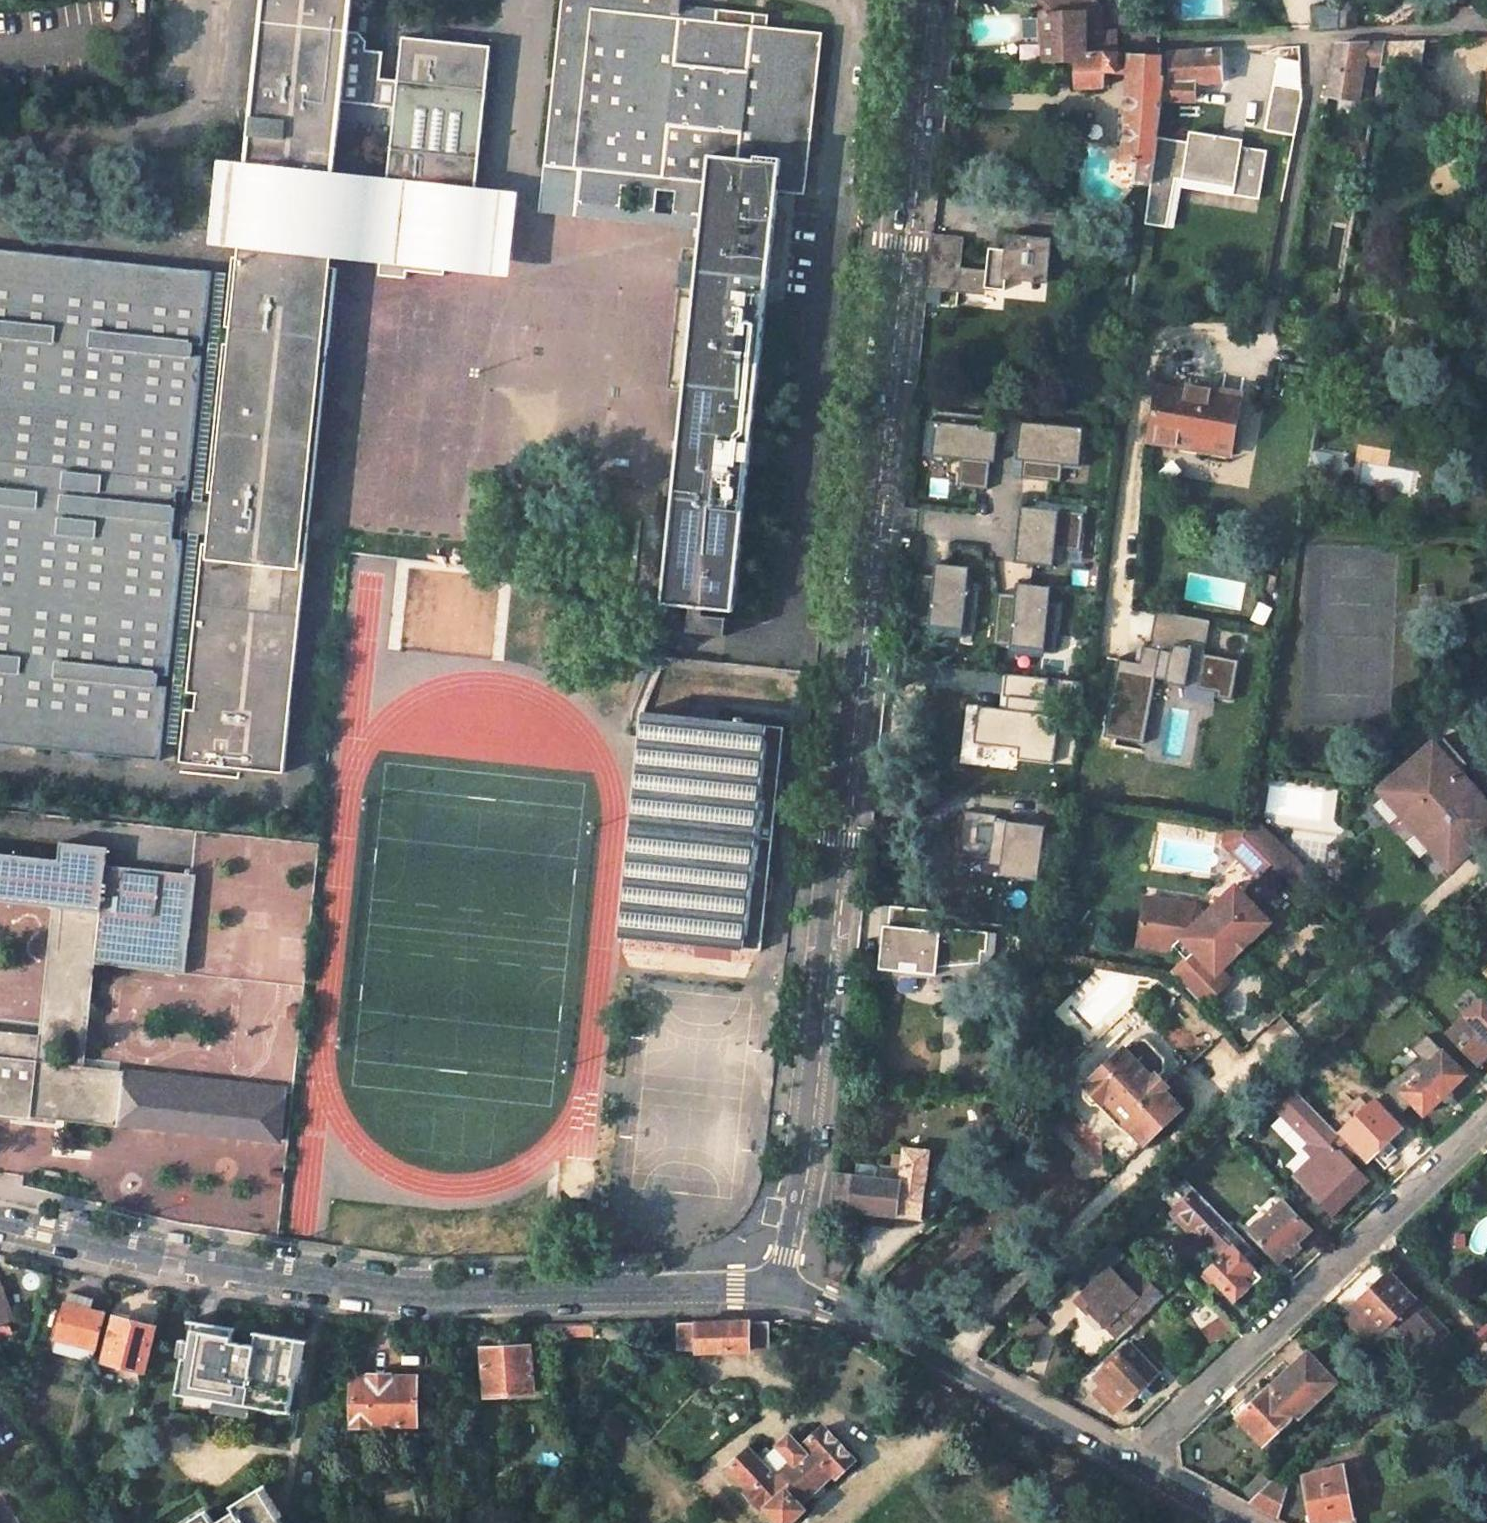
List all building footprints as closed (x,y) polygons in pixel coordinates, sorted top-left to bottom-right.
[(241,164),(385,180),(396,81),(380,79),(383,52),(366,50),(367,41),(360,32),(349,31),(353,0),(259,0),(241,164)] [(700,0),(563,0),(547,166),(581,170),(577,205),(620,210),(623,186),(641,188),(639,212),(654,214),(657,193),(675,195),(673,216),(704,220),(712,153),(742,156),(756,27),(760,7),(700,0)] [(1040,41),(1045,40),(1044,14),(1048,13),(1048,0),(1040,0),(1040,41)] [(1085,55),(1106,54),(1116,54),(1114,31),(1102,33),(1100,0),(1048,0),(1048,13),(1044,14),(1045,40),(1045,43),(1045,63),(1074,62),(1074,55),(1085,55)] [(1341,6),(1339,27),(1356,27),(1359,11),(1357,10),(1358,0),(1342,0),(1341,6)] [(1394,9),(1374,10),(1375,26),(1421,23),(1421,18),(1424,17),(1423,2),(1393,4),(1394,9)] [(1323,7),(1313,7),(1313,29),(1339,27),(1341,6),(1323,7)] [(781,159),(777,191),(804,193),(821,34),(756,27),(742,156),(781,159)] [(401,36),(396,81),(385,180),(476,190),(491,46),(401,36)] [(1423,40),(1386,41),(1382,60),(1419,68),(1423,40)] [(1359,103),(1365,65),(1380,69),(1381,65),(1381,64),(1382,60),(1386,41),(1335,44),(1326,95),(1326,96),(1359,103)] [(1169,57),(1161,56),(1161,78),(1165,79),(1162,100),(1194,101),(1194,83),(1199,83),(1224,82),(1222,50),(1168,52),(1169,57)] [(1085,55),(1074,55),(1074,62),(1075,88),(1103,87),(1104,71),(1106,54),(1085,55)] [(1116,54),(1106,54),(1104,71),(1131,73),(1129,114),(1128,128),(1124,160),(1136,161),(1132,183),(1151,184),(1157,137),(1162,100),(1165,79),(1161,78),(1161,56),(1116,54)] [(1275,54),(1271,79),(1300,85),(1304,60),(1275,54)] [(1393,66),(1381,64),(1381,65),(1380,69),(1373,103),(1386,106),(1393,66)] [(1262,125),(1291,131),(1300,85),(1271,79),(1262,125)] [(1183,140),(1157,137),(1151,184),(1145,224),(1167,227),(1172,184),(1178,185),(1179,179),(1230,186),(1229,192),(1255,196),(1262,147),(1215,141),(1216,135),(1184,130),(1183,140)] [(712,153),(704,220),(702,229),(663,603),(733,610),(777,191),(781,159),(742,156),(712,153)] [(518,195),(476,190),(385,180),(241,164),(215,163),(205,250),(236,253),(331,263),(332,260),(378,265),(377,277),(406,280),(407,273),(445,277),(446,273),(509,280),(518,195)] [(987,263),(986,268),(961,265),(964,235),(932,232),(927,287),(958,290),(959,283),(986,286),(1006,288),(1007,279),(1041,282),(1042,279),(1047,279),(1051,237),(1006,232),(1005,248),(995,247),(994,264),(987,263)] [(994,264),(995,247),(988,246),(987,263),(994,264)] [(0,250),(0,743),(161,760),(187,513),(188,502),(212,272),(0,250)] [(331,263),(236,253),(232,274),(227,327),(236,328),(234,345),(225,343),(210,492),(219,493),(217,506),(188,502),(187,513),(216,517),(215,528),(206,527),(189,693),(198,694),(196,710),(187,709),(182,762),(284,773),(331,263)] [(986,286),(959,283),(958,290),(986,294),(986,286)] [(1186,392),(1159,388),(1149,441),(1231,455),(1241,395),(1187,385),(1186,392)] [(983,426),(984,417),(938,412),(933,455),(962,458),(959,485),(988,488),(991,462),(996,462),(1000,428),(983,426)] [(1081,466),(1085,430),(1022,423),(1018,459),(1024,460),(1022,478),(1061,482),(1063,464),(1081,466)] [(1328,482),(1333,456),(1314,452),(1309,479),(1328,482)] [(1082,550),(1085,514),(1022,508),(1018,544),(1022,544),(1020,563),(1055,566),(1055,560),(1063,561),(1064,549),(1082,550)] [(913,623),(975,629),(980,583),(969,582),(970,566),(936,563),(934,578),(917,576),(913,623)] [(994,643),(1056,650),(1061,603),(1051,602),(1053,587),(1018,583),(1016,598),(999,596),(994,643)] [(704,615),(705,608),(691,606),(688,632),(726,636),(728,618),(704,615)] [(1120,660),(1106,736),(1144,743),(1156,678),(1167,680),(1167,683),(1218,693),(1218,697),(1233,700),(1240,661),(1205,654),(1212,620),(1158,610),(1151,648),(1144,647),(1141,664),(1120,660)] [(1045,680),(1003,676),(999,709),(975,706),(971,742),(1018,747),(1017,758),(1052,762),(1057,718),(1041,717),(1045,680)] [(686,717),(643,712),(641,736),(620,936),(761,950),(766,900),(769,877),(777,800),(780,764),(784,727),(729,721),(686,717)] [(1467,789),(1454,775),(1468,762),(1444,735),(1425,752),(1428,755),(1390,788),(1407,808),(1411,806),(1440,838),(1432,845),(1451,865),(1469,849),(1472,852),(1485,841),(1482,837),(1452,802),(1467,789)] [(1471,785),(1467,789),(1452,802),(1482,837),(1486,833),(1486,803),(1471,785)] [(997,813),(966,809),(961,850),(990,854),(990,862),(1001,863),(999,874),(1038,879),(1045,825),(1007,820),(996,819),(997,813)] [(1292,860),(1248,817),(1245,832),(1244,837),(1271,863),(1297,889),(1304,882),(1287,866),(1292,860)] [(1271,863),(1244,837),(1245,832),(1228,829),(1226,845),(1258,876),(1271,863)] [(0,853),(0,901),(53,906),(101,911),(106,865),(108,847),(61,842),(59,860),(0,853)] [(1287,866),(1304,882),(1309,877),(1292,860),(1287,866)] [(196,874),(106,865),(101,911),(95,964),(112,966),(185,973),(196,874)] [(1247,897),(1237,886),(1221,900),(1231,911),(1247,897)] [(1240,953),(1272,923),(1247,897),(1231,911),(1221,900),(1205,915),(1196,905),(1146,898),(1138,945),(1171,950),(1175,946),(1187,959),(1172,973),(1205,1007),(1232,981),(1222,970),(1230,964),(1224,957),(1234,947),(1240,953)] [(101,911),(53,906),(41,1028),(40,1036),(38,1062),(51,1063),(53,1038),(73,1040),(71,1065),(84,1067),(87,1040),(89,1016),(95,964),(101,911)] [(987,951),(989,932),(942,928),(944,911),(893,906),(891,926),(886,925),(885,936),(888,936),(887,944),(884,944),(882,969),(927,973),(927,967),(969,965),(981,962),(982,951),(987,951)] [(1434,933),(1413,953),(1420,960),(1441,940),(1434,933)] [(1388,978),(1367,999),(1385,1018),(1406,998),(1388,978)] [(1449,1033),(1478,1063),(1486,1054),(1486,1004),(1483,1001),(1449,1033)] [(1346,1017),(1329,1033),(1334,1038),(1351,1022),(1346,1017)] [(0,1031),(0,1113),(118,1126),(118,1123),(125,1071),(84,1067),(71,1065),(51,1063),(38,1062),(40,1036),(0,1031)] [(1135,1038),(1124,1048),(1085,1085),(1087,1087),(1084,1090),(1084,1097),(1091,1104),(1098,1104),(1106,1113),(1113,1106),(1128,1122),(1126,1123),(1145,1143),(1182,1108),(1165,1090),(1166,1089),(1166,1083),(1160,1076),(1166,1069),(1167,1058),(1147,1038),(1135,1038)] [(1429,1057),(1400,1085),(1404,1090),(1402,1091),(1424,1114),(1466,1074),(1444,1051),(1433,1062),(1429,1057)] [(285,1088),(125,1071),(118,1123),(279,1140),(284,1103),(285,1088)] [(1281,1111),(1312,1143),(1318,1136),(1331,1125),(1300,1094),(1281,1111)] [(1339,1117),(1331,1125),(1339,1134),(1341,1132),(1368,1160),(1402,1127),(1375,1100),(1357,1117),(1352,1112),(1343,1121),(1339,1117)] [(1231,1140),(1248,1124),(1241,1117),(1225,1133),(1231,1140)] [(1331,1125),(1318,1136),(1337,1155),(1340,1152),(1348,1160),(1356,1151),(1339,1134),(1331,1125)] [(1315,1157),(1296,1176),(1332,1213),(1367,1180),(1348,1160),(1340,1152),(1337,1155),(1318,1136),(1312,1143),(1307,1148),(1315,1157)] [(854,1175),(836,1174),(832,1209),(919,1218),(928,1152),(906,1149),(905,1156),(893,1155),(891,1167),(881,1165),(879,1178),(877,1178),(879,1165),(856,1163),(854,1175)] [(1222,1259),(1209,1270),(1234,1299),(1237,1296),(1238,1297),(1242,1297),(1250,1290),(1250,1287),(1249,1286),(1252,1284),(1261,1275),(1257,1271),(1267,1262),(1180,1175),(1160,1194),(1222,1259)] [(1283,1202),(1251,1232),(1275,1257),(1293,1241),(1295,1244),(1310,1229),(1283,1202)] [(1128,1284),(1112,1268),(1124,1256),(1126,1255),(1112,1240),(1075,1275),(1085,1285),(1083,1287),(1097,1301),(1091,1307),(1107,1322),(1122,1336),(1135,1323),(1165,1295),(1142,1271),(1140,1273),(1128,1284)] [(854,1259),(828,1248),(826,1280),(843,1287),(854,1259)] [(1140,1273),(1124,1256),(1112,1268),(1128,1284),(1140,1273)] [(1450,1330),(1417,1296),(1414,1299),(1389,1273),(1357,1303),(1382,1329),(1392,1320),(1402,1330),(1409,1323),(1413,1327),(1413,1343),(1425,1354),(1450,1330)] [(16,1319),(1,1279),(0,1279),(0,1325),(16,1319)] [(69,1291),(66,1304),(57,1338),(96,1348),(105,1313),(92,1310),(95,1298),(69,1291)] [(1036,1316),(1015,1336),(1025,1347),(1046,1327),(1036,1316)] [(156,1327),(114,1317),(103,1361),(145,1371),(156,1327)] [(177,1394),(291,1413),(298,1377),(291,1376),(298,1339),(267,1334),(264,1346),(241,1342),(243,1329),(193,1321),(187,1359),(184,1358),(177,1394)] [(696,1321),(678,1322),(679,1348),(697,1347),(697,1322),(696,1321)] [(749,1321),(697,1322),(697,1347),(699,1353),(750,1350),(749,1321)] [(768,1321),(749,1321),(750,1350),(750,1353),(768,1353),(768,1321)] [(1477,1333),(1484,1340),(1486,1337),(1486,1332),(1482,1328),(1477,1333)] [(96,1348),(57,1338),(54,1352),(93,1361),(96,1348)] [(501,1347),(483,1348),(486,1396),(533,1393),(530,1345),(512,1346),(511,1339),(500,1340),(501,1347)] [(1129,1342),(1095,1375),(1110,1391),(1124,1406),(1158,1373),(1129,1342)] [(1270,1386),(1237,1417),(1263,1444),(1296,1413),(1299,1417),(1336,1382),(1307,1352),(1278,1379),(1280,1381),(1272,1389),(1270,1386)] [(416,1376),(353,1376),(353,1425),(416,1425),(416,1376)] [(1110,1391),(1100,1400),(1115,1415),(1124,1406),(1110,1391)] [(729,1466),(750,1489),(746,1492),(762,1507),(765,1505),(781,1522),(788,1522),(804,1508),(800,1504),(833,1473),(836,1476),(855,1459),(824,1427),(806,1444),(809,1447),(805,1451),(790,1436),(772,1452),(767,1446),(756,1456),(749,1449),(729,1466)] [(1305,1476),(1313,1522),(1309,1521),(1305,1522),(1353,1522),(1343,1465),(1305,1476)] [(1262,1472),(1242,1490),(1251,1498),(1270,1480),(1262,1472)] [(1251,1498),(1247,1504),(1276,1520),(1285,1488),(1270,1480),(1251,1498)] [(263,1489),(234,1507),(237,1512),(220,1522),(284,1522),(263,1489)] [(209,1510),(189,1522),(217,1522),(209,1510)]
